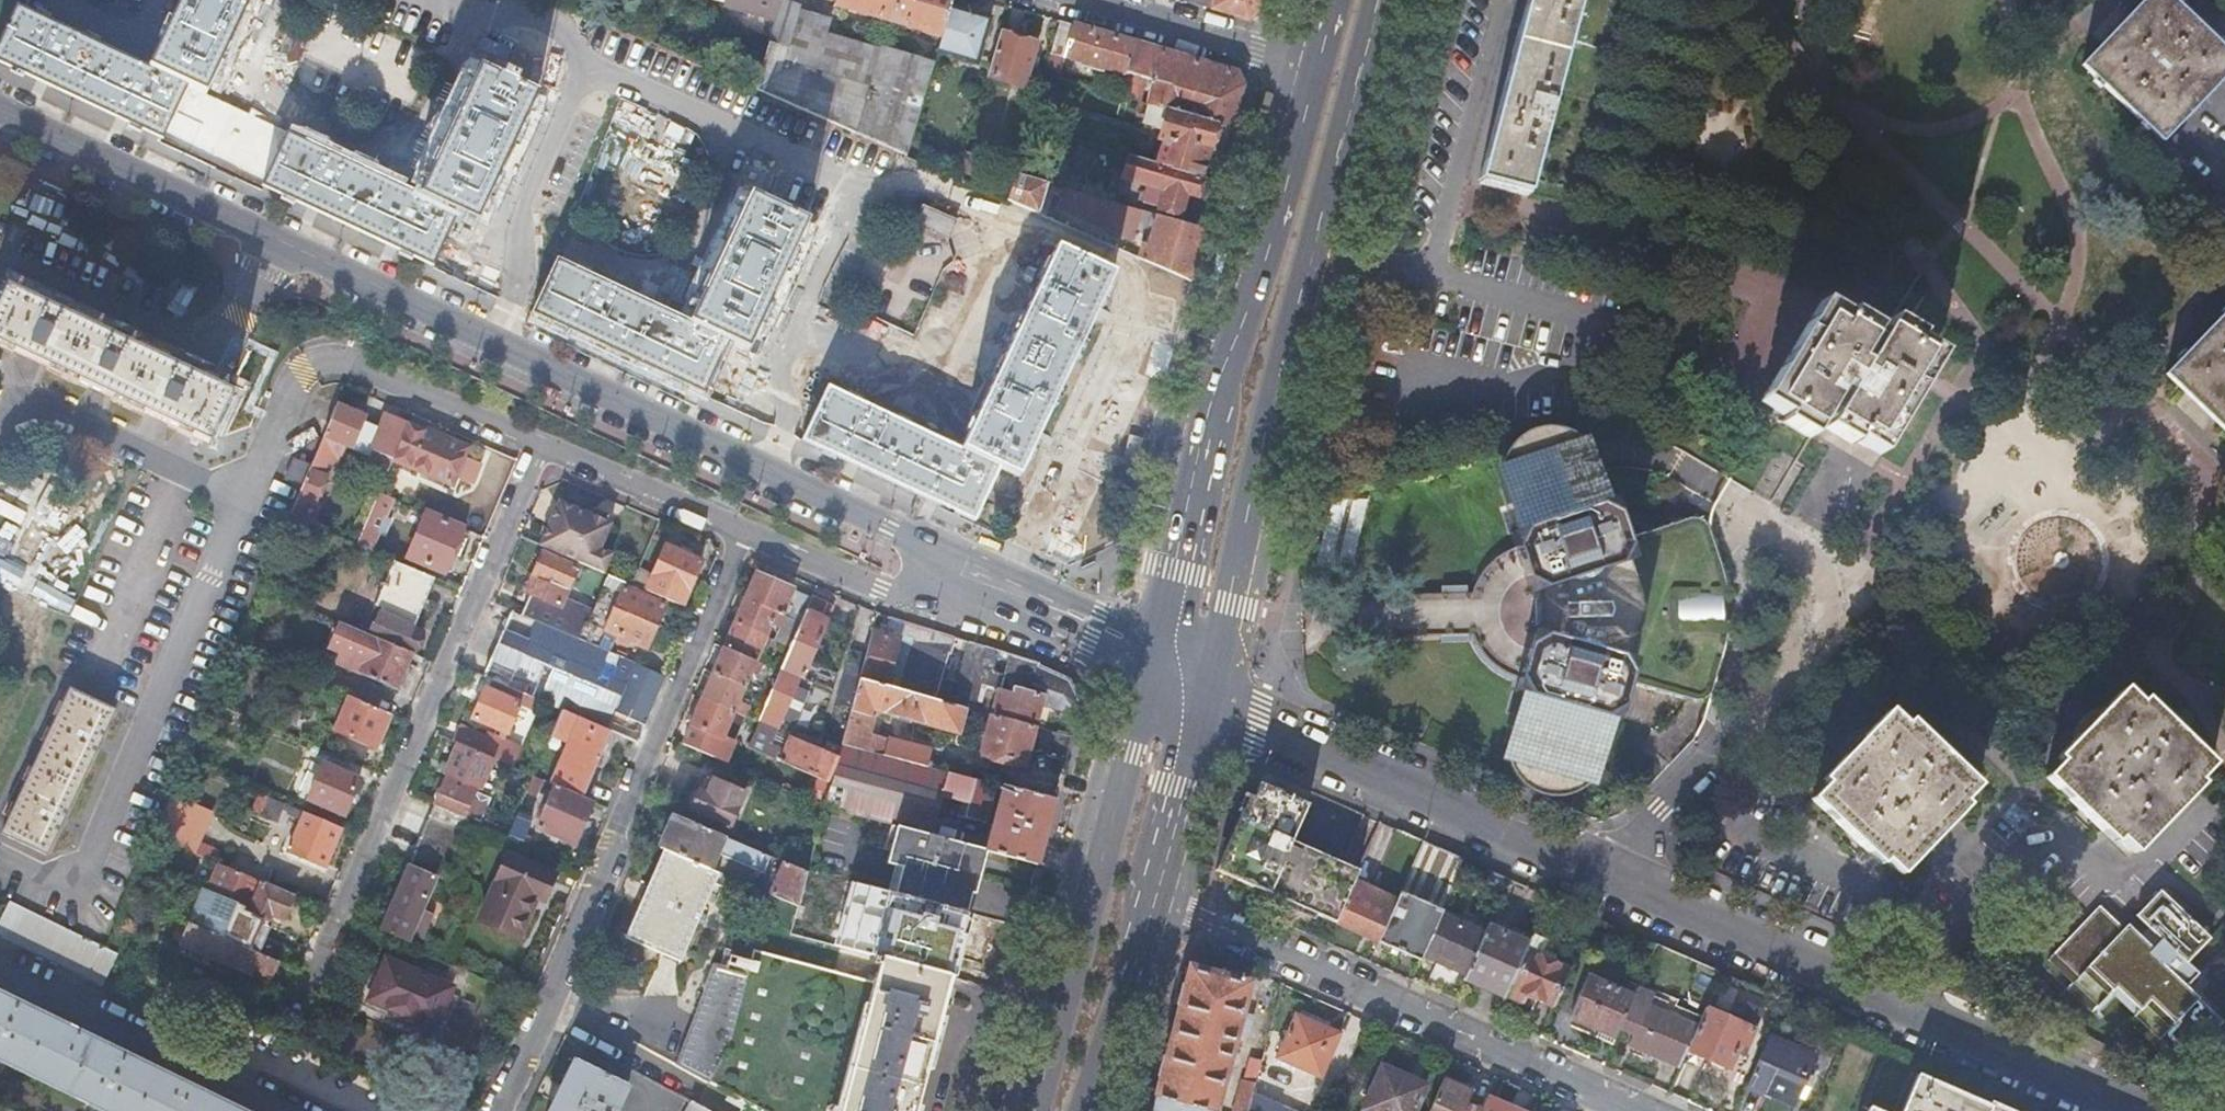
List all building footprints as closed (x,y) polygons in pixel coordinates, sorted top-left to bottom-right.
[(150,67),(18,5),(0,41),(0,62),(26,74),(140,128),(193,153),(218,100),(206,93),(234,36),(251,0),(182,0),(150,67)] [(725,1),(719,23),(771,38),(782,0),(726,0),(725,1)] [(771,38),(756,91),(886,148),(907,158),(934,64),(880,48),(879,51),(794,24),(801,0),(782,0),(771,38)] [(834,5),(942,38),(950,9),(953,0),(836,0),(834,5)] [(1180,0),(1247,20),(1262,11),(1265,0),(1180,0)] [(1480,177),(1528,191),(1570,39),(1571,39),(1602,47),(1615,0),(1527,0),(1480,177)] [(2168,0),(2147,0),(2102,47),(2083,67),(2162,143),(2224,77),(2224,55),(2168,0)] [(950,9),(942,38),(938,51),(976,61),(988,21),(969,15),(950,9)] [(314,29),(323,41),(335,31),(345,43),(354,36),(335,12),(314,29)] [(1083,29),(1061,22),(1052,53),(1083,62),(1082,65),(1101,71),(1102,68),(1127,75),(1136,44),(1106,35),(1083,29)] [(1019,37),(1000,32),(987,77),(1024,88),(1037,43),(1019,37)] [(1235,73),(1136,44),(1127,75),(1125,82),(1132,84),(1134,77),(1154,83),(1148,105),(1168,111),(1217,125),(1232,130),(1237,110),(1243,89),(1235,73)] [(504,72),(501,79),(480,68),(419,195),(288,133),(262,186),(300,204),(402,252),(463,282),(489,228),(477,222),(500,173),(537,96),(515,85),(518,79),(504,72)] [(1158,164),(1201,177),(1205,164),(1217,125),(1168,111),(1159,140),(1165,142),(1158,164)] [(1065,137),(1030,127),(1024,149),(1058,160),(1065,137)] [(609,206),(672,226),(691,165),(628,146),(609,206)] [(967,156),(959,181),(973,187),(981,160),(967,156)] [(1158,164),(1130,156),(1123,179),(1148,186),(1143,203),(1181,214),(1186,197),(1194,199),(1196,193),(1201,177),(1158,164)] [(1048,184),(1017,175),(1009,203),(1039,216),(1048,184)] [(1118,205),(1135,209),(1138,196),(1122,191),(1118,205)] [(785,269),(807,223),(751,196),(690,322),(559,260),(533,314),(567,330),(668,378),(703,395),(709,382),(739,396),(770,334),(798,276),(785,269)] [(1118,205),(1105,201),(1101,218),(1138,229),(1143,212),(1135,209),(1118,205)] [(957,223),(925,208),(917,226),(949,240),(957,223)] [(1187,224),(1206,230),(1210,216),(1191,211),(1187,224)] [(1145,262),(1192,283),(1194,276),(1206,230),(1187,224),(1158,216),(1145,262)] [(974,523),(1000,469),(1017,478),(1033,446),(1091,321),(1113,276),(1056,249),(961,451),(829,388),(803,442),(842,460),(939,506),(974,523)] [(1863,445),(1923,348),(1890,327),(1894,319),(1834,283),(1758,406),(1810,438),(1821,420),(1863,445)] [(0,344),(195,434),(192,441),(199,444),(202,437),(211,441),(233,394),(7,288),(0,304),(0,344)] [(2224,430),(2224,312),(2166,374),(2224,430)] [(1939,358),(1923,348),(1863,445),(1878,455),(1921,386),(1930,372),(1939,358)] [(365,416),(337,404),(324,435),(352,447),(365,416)] [(395,458),(409,424),(387,414),(372,449),(395,458)] [(467,449),(409,424),(395,458),(410,465),(410,466),(452,484),(455,477),(464,480),(472,460),(463,457),(467,449)] [(1696,702),(1712,695),(1729,636),(1730,622),(1724,622),(1724,611),(1724,598),(1730,598),(1706,522),(1692,518),(1627,539),(1614,500),(1609,502),(1588,447),(1570,432),(1545,428),(1524,435),(1507,453),(1501,474),(1516,533),(1511,535),(1532,595),(1537,594),(1539,600),(1539,627),(1537,633),(1532,632),(1507,737),(1506,754),(1513,775),(1533,794),(1545,798),(1575,795),(1598,774),(1631,684),(1696,702)] [(303,486),(310,469),(311,465),(294,458),(285,478),(303,486)] [(291,514),(308,522),(316,502),(317,501),(328,477),(310,469),(303,486),(291,514)] [(395,498),(381,492),(359,544),(372,550),(395,498)] [(1332,492),(1322,555),(1359,561),(1369,497),(1332,492)] [(561,500),(541,545),(605,572),(613,553),(602,548),(613,523),(561,500)] [(446,572),(464,529),(427,512),(409,555),(446,572)] [(647,590),(682,605),(702,561),(667,546),(653,576),(647,590)] [(525,614),(578,637),(585,621),(560,610),(579,565),(546,551),(536,574),(541,576),(525,614)] [(412,652),(415,653),(424,631),(414,626),(435,578),(394,560),(376,604),(382,606),(370,634),(377,637),(412,652)] [(633,582),(632,584),(647,590),(653,576),(639,570),(633,582)] [(608,629),(622,635),(648,646),(666,605),(626,588),(629,582),(609,574),(589,623),(585,621),(578,637),(590,642),(597,626),(607,631),(608,629)] [(783,613),(803,621),(813,597),(758,574),(748,598),(783,613)] [(834,783),(840,759),(800,742),(798,747),(802,750),(799,756),(786,750),(770,743),(781,718),(782,718),(800,676),(803,677),(828,619),(822,616),(828,602),(814,596),(813,597),(803,621),(792,647),(782,672),(771,697),(760,722),(750,747),(834,783)] [(737,623),(767,636),(773,621),(778,623),(783,613),(748,598),(737,623)] [(514,609),(486,675),(497,680),(541,699),(562,708),(612,731),(638,742),(666,676),(615,653),(590,642),(578,637),(525,614),(514,609)] [(956,636),(904,619),(900,637),(914,643),(905,679),(891,675),(900,638),(874,631),(861,680),(938,700),(956,636)] [(339,662),(362,672),(397,687),(412,652),(377,637),(370,634),(342,622),(331,647),(343,652),(339,662)] [(874,631),(875,626),(860,622),(846,676),(861,680),(874,631)] [(726,648),(761,663),(766,653),(760,651),(767,636),(737,623),(726,648)] [(590,642),(615,653),(622,635),(608,629),(607,631),(597,626),(590,642)] [(1041,663),(971,641),(963,671),(965,671),(958,695),(983,702),(991,676),(1005,680),(995,716),(1036,726),(1042,704),(1079,714),(1081,707),(1076,696),(1071,682),(1040,668),(1041,663)] [(715,674),(745,686),(752,671),(757,673),(761,663),(726,648),(715,674)] [(343,693),(359,699),(365,686),(320,667),(315,680),(315,681),(343,693)] [(704,698),(740,713),(743,705),(738,703),(745,686),(715,674),(704,698)] [(377,746),(391,713),(359,699),(343,693),(315,681),(315,680),(306,677),(303,686),(341,702),(333,722),(339,725),(337,729),(377,746)] [(541,699),(497,680),(493,690),(487,688),(475,717),(510,732),(523,703),(537,709),(541,699)] [(967,708),(938,700),(861,680),(844,742),(929,766),(933,750),(872,733),(879,709),(960,732),(967,708)] [(72,689),(4,833),(49,855),(117,710),(72,689)] [(2114,841),(2119,836),(2135,851),(2199,783),(2195,780),(2210,763),(2145,699),(2140,704),(2124,690),(2082,733),(2059,758),(2063,762),(2049,777),(2114,841)] [(736,721),(740,713),(704,698),(694,723),(724,736),(731,719),(736,721)] [(612,731),(562,708),(550,737),(569,746),(554,782),(558,784),(585,796),(612,731)] [(1885,859),(1902,873),(1955,818),(1966,807),(1961,803),(1977,786),(1911,721),(1906,726),(1891,711),(1873,729),(1849,754),(1825,779),(1829,783),(1815,798),(1881,863),(1885,859)] [(1036,726),(995,716),(986,751),(1026,762),(1036,726)] [(464,727),(458,741),(462,743),(497,758),(513,765),(521,747),(490,734),(489,737),(464,727)] [(1066,760),(1073,736),(1045,729),(1041,745),(1051,748),(1049,755),(1066,760)] [(703,733),(696,749),(721,760),(728,744),(703,733)] [(798,747),(800,742),(791,738),(786,750),(799,756),(802,750),(798,747)] [(929,766),(844,742),(840,759),(834,783),(828,805),(827,807),(894,825),(933,836),(946,788),(973,795),(968,813),(963,811),(961,816),(967,818),(968,816),(988,822),(998,785),(929,766)] [(497,758),(462,743),(448,774),(451,775),(445,787),(442,788),(438,796),(440,799),(438,804),(469,818),(484,824),(488,815),(495,800),(494,797),(480,791),(481,788),(484,789),(497,758)] [(330,752),(361,765),(361,764),(330,751),(330,752)] [(356,776),(361,765),(330,752),(325,763),(320,761),(318,766),(323,767),(310,799),(346,814),(361,779),(356,776)] [(704,793),(702,792),(695,810),(734,825),(747,794),(712,780),(716,772),(714,771),(704,793)] [(542,783),(534,780),(529,790),(537,793),(542,783)] [(596,801),(585,796),(558,784),(539,827),(577,844),(596,801)] [(1243,797),(1248,799),(1216,872),(1336,924),(1354,884),(1359,872),(1343,865),(1359,828),(1259,784),(1253,798),(1244,794),(1243,797)] [(1047,834),(1056,801),(1006,787),(989,851),(1039,864),(1042,852),(1047,834)] [(295,807),(262,793),(254,810),(264,815),(264,816),(287,825),(291,815),(295,807)] [(156,837),(217,863),(221,853),(200,844),(212,814),(173,797),(156,837)] [(821,832),(827,807),(813,803),(806,828),(810,829),(821,832)] [(443,879),(444,877),(469,818),(438,804),(437,804),(411,864),(437,877),(443,879)] [(309,813),(295,807),(291,815),(305,821),(309,813)] [(326,865),(343,827),(309,813),(305,821),(293,850),(326,865)] [(488,815),(484,824),(510,835),(510,834),(513,827),(488,815)] [(676,816),(662,848),(668,851),(714,870),(721,853),(767,873),(772,861),(776,863),(778,858),(676,816)] [(513,827),(510,834),(530,843),(533,837),(527,835),(532,823),(518,817),(513,827)] [(889,863),(896,865),(902,867),(895,893),(967,913),(968,913),(973,892),(976,893),(987,850),(933,836),(894,825),(888,848),(893,849),(889,863)] [(818,843),(821,832),(810,829),(807,840),(818,843)] [(668,851),(630,940),(685,963),(723,874),(714,870),(668,851)] [(509,853),(480,916),(520,935),(539,896),(545,899),(556,876),(509,853)] [(809,872),(786,862),(772,896),(800,907),(809,872)] [(256,879),(221,864),(211,891),(210,893),(261,914),(271,919),(274,913),(285,917),(295,895),(256,879)] [(424,908),(437,877),(411,864),(403,884),(404,884),(385,928),(410,939),(413,933),(421,936),(432,912),(424,908)] [(889,891),(895,893),(902,867),(896,865),(889,891)] [(1508,881),(1493,874),(1482,898),(1497,905),(1508,881)] [(1336,924),(1379,943),(1397,903),(1354,884),(1336,924)] [(882,959),(952,978),(961,980),(979,917),(968,913),(967,913),(895,893),(889,891),(873,887),(855,951),(882,959)] [(248,947),(261,914),(210,893),(211,891),(204,888),(190,922),(196,925),(216,934),(246,946),(248,947)] [(2169,1065),(2215,1019),(2181,985),(2194,972),(2182,960),(2206,938),(2157,888),(2133,912),(2157,936),(2149,944),(2125,920),(2119,925),(2096,903),(2046,953),(2068,975),(2061,982),(2086,1006),(2104,988),(2128,1012),(2122,1018),(2169,1065)] [(1443,911),(1401,892),(1397,903),(1379,943),(1422,961),(1424,956),(1439,921),(1443,911)] [(12,902),(0,927),(0,932),(103,982),(117,953),(114,952),(109,949),(12,902)] [(258,951),(271,919),(261,914),(248,947),(258,951)] [(1491,919),(1482,940),(1466,974),(1464,980),(1506,998),(1507,996),(1527,950),(1533,937),(1491,919)] [(271,980),(280,960),(258,951),(248,947),(246,946),(216,934),(196,925),(190,922),(183,920),(175,939),(271,980)] [(1482,940),(1439,921),(1424,956),(1466,974),(1482,940)] [(1571,969),(1527,950),(1507,996),(1521,1002),(1525,995),(1554,1008),(1571,969)] [(882,959),(876,983),(756,951),(753,961),(727,954),(722,968),(716,966),(678,1059),(749,1098),(742,1110),(916,1110),(952,978),(882,959)] [(453,987),(388,959),(371,999),(436,1028),(453,987)] [(1156,1097),(1162,1099),(1208,1110),(1215,1110),(1237,1030),(1247,1033),(1252,1017),(1241,1014),(1249,985),(1190,968),(1188,975),(1181,973),(1168,1020),(1176,1023),(1156,1097)] [(1617,1038),(1622,1026),(1635,997),(1589,977),(1571,1018),(1617,1038)] [(1630,1046),(1680,1068),(1687,1051),(1697,1028),(1648,1006),(1652,996),(1638,989),(1635,997),(1622,1026),(1636,1032),(1630,1046)] [(2,1061),(4,1057),(96,1102),(94,1106),(105,1110),(110,1110),(111,1109),(115,1110),(236,1110),(131,1060),(132,1057),(125,1054),(123,1056),(23,1008),(24,1005),(18,1002),(16,1004),(0,996),(0,1060),(2,1061)] [(1648,1006),(1697,1028),(1702,1017),(1652,996),(1648,1006)] [(1298,1015),(1278,1006),(1271,1030),(1288,1038),(1279,1058),(1323,1078),(1342,1034),(1298,1015)] [(1755,1030),(1706,1008),(1702,1017),(1697,1028),(1687,1051),(1730,1070),(1737,1053),(1745,1057),(1749,1047),(1748,1047),(1755,1030)] [(1820,1060),(1769,1038),(1747,1089),(1768,1098),(1770,1095),(1799,1107),(1820,1060)] [(630,1084),(578,1060),(565,1088),(563,1087),(557,1098),(559,1099),(553,1110),(617,1110),(630,1084)] [(1427,1087),(1383,1067),(1364,1110),(1365,1110),(1416,1110),(1427,1087)] [(1918,1077),(1904,1110),(1995,1110),(1918,1077)] [(1431,1110),(1482,1110),(1483,1110),(1469,1103),(1474,1092),(1445,1079),(1431,1110)] [(1235,1110),(1249,1110),(1253,1095),(1256,1086),(1243,1082),(1235,1110)] [(1253,1095),(1249,1110),(1288,1110),(1253,1095)] [(1488,1098),(1483,1110),(1482,1110),(1517,1110),(1488,1098)] [(1162,1099),(1160,1108),(1159,1110),(1208,1110),(1162,1099)] [(692,1102),(688,1110),(709,1110),(692,1102)]
